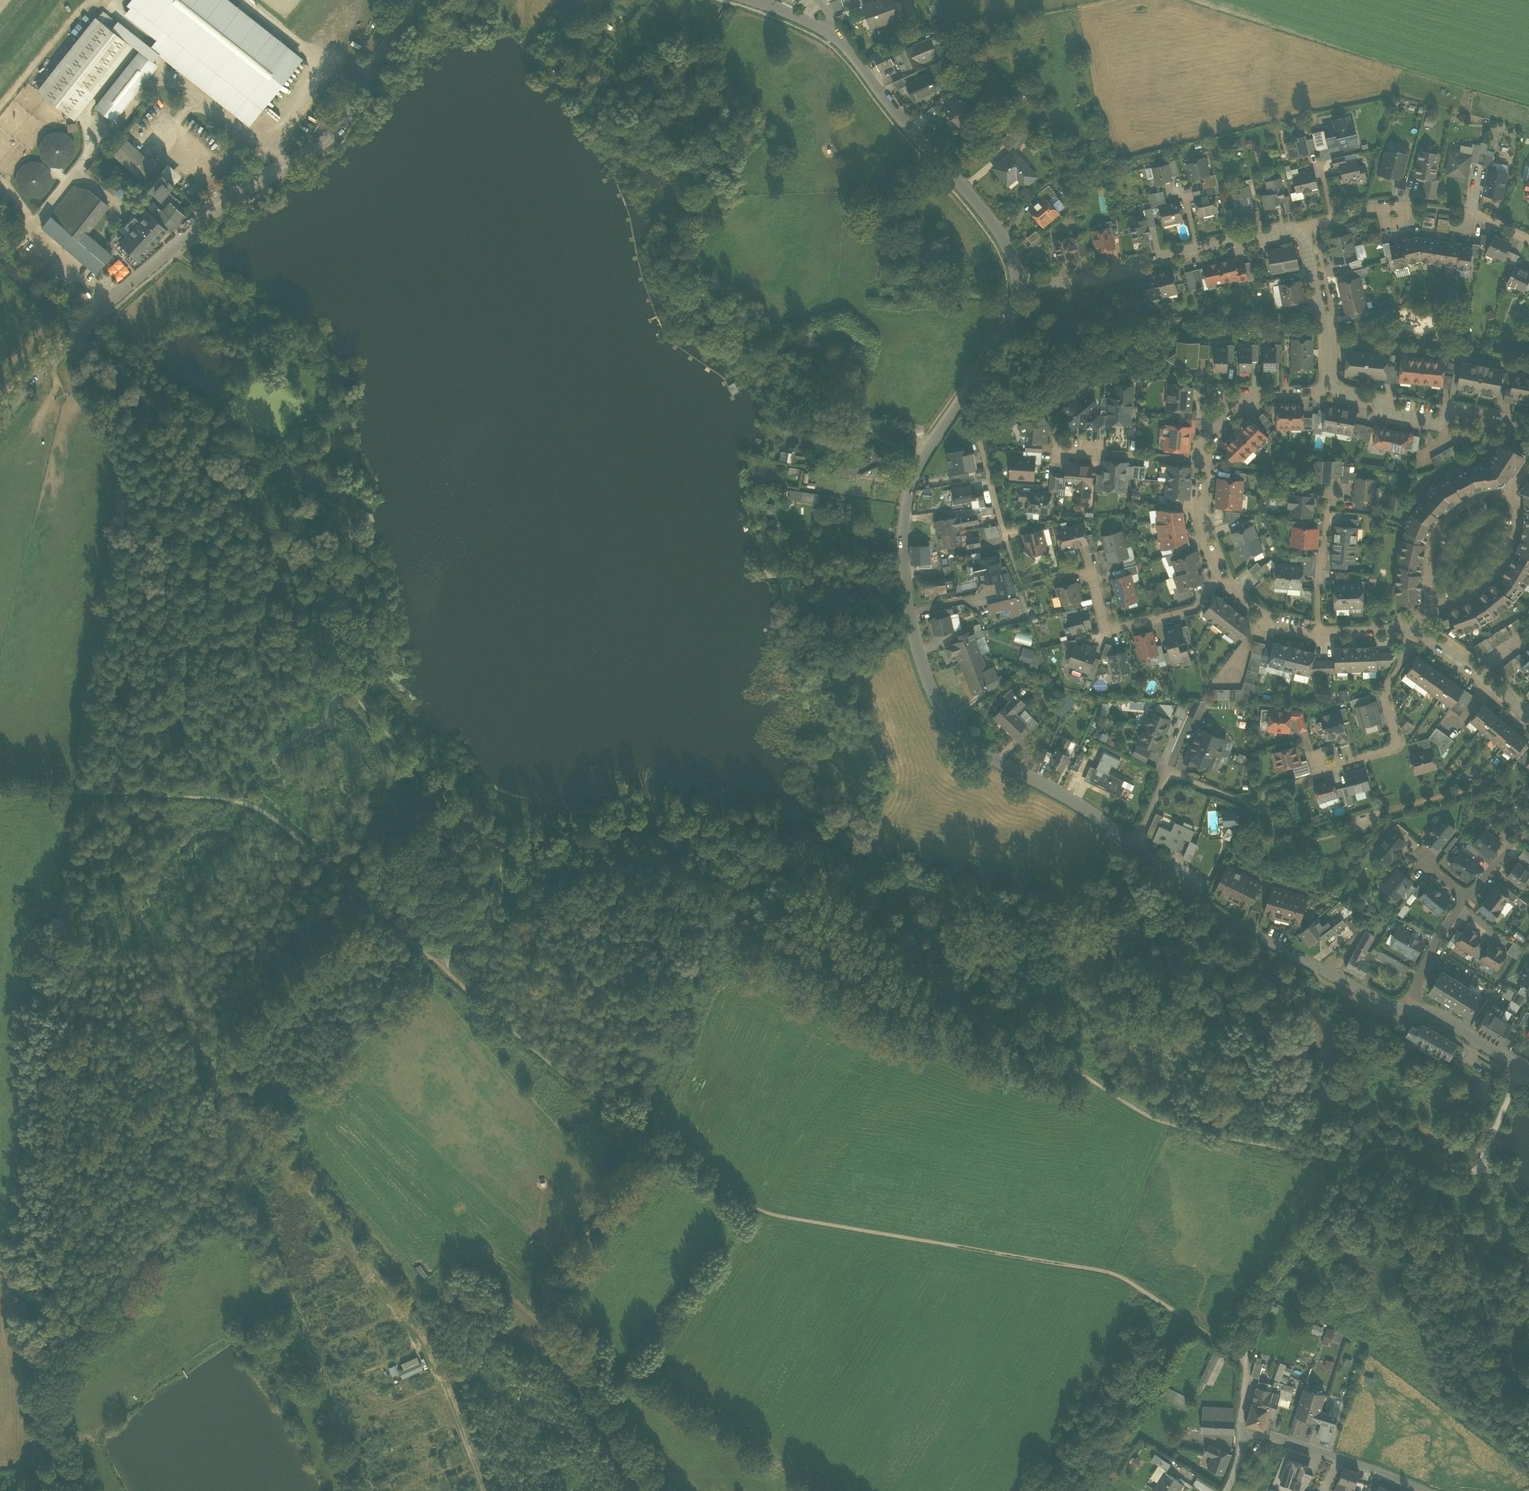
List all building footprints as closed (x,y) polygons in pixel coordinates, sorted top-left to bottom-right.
[(248,123),(300,58),(227,0),(132,0),(129,3),(133,6),(127,14),(159,39),(152,47),(248,123)] [(872,26),(897,18),(891,0),(885,0),(866,7),(872,26)] [(103,11),(97,18),(111,29),(117,22),(103,11)] [(130,45),(111,29),(97,18),(39,91),(72,118),(130,45)] [(112,28),(152,60),(157,54),(117,22),(112,28)] [(938,34),(930,38),(916,44),(896,53),(903,70),(923,62),(938,55),(944,52),(938,34)] [(581,62),(586,67),(591,62),(587,57),(589,55),(582,48),(577,53),(583,60),(581,62)] [(874,58),(880,70),(894,64),(888,50),(874,58)] [(96,107),(113,120),(156,66),(140,52),(96,107)] [(598,78),(605,82),(610,74),(604,70),(598,78)] [(904,77),(907,84),(909,83),(908,82),(919,77),(918,75),(919,75),(917,71),(904,77)] [(916,100),(931,93),(928,85),(931,84),(932,84),(932,85),(933,84),(933,83),(933,82),(932,82),(928,73),(919,77),(908,82),(909,83),(916,100)] [(893,81),(897,89),(907,85),(907,84),(904,77),(893,81)] [(939,81),(933,83),(933,84),(932,85),(932,84),(931,84),(928,85),(931,93),(936,91),(936,90),(942,88),(939,81)] [(924,115),(931,123),(941,115),(933,107),(924,115)] [(1355,129),(1354,129),(1349,130),(1348,128),(1345,116),(1333,119),(1334,123),(1329,124),(1330,129),(1325,130),(1328,146),(1339,143),(1340,148),(1358,144),(1355,129)] [(1313,138),(1316,149),(1328,146),(1325,130),(1312,133),(1313,138)] [(1022,144),(1017,138),(1012,131),(1002,140),(1007,146),(1012,152),(1014,150),(1014,151),(1022,144)] [(40,144),(40,151),(42,157),(46,163),(53,166),(59,166),(66,164),(71,160),(74,154),(75,147),(73,140),(68,135),(62,132),(55,132),(49,134),(44,138),(40,144)] [(1019,136),(1024,142),(1028,139),(1023,133),(1019,136)] [(1286,142),(1290,157),(1299,155),(1299,156),(1309,154),(1309,153),(1306,140),(1305,135),(1293,138),(1294,140),(1286,142)] [(113,153),(148,186),(162,171),(127,138),(113,153)] [(1306,140),(1309,153),(1317,151),(1316,149),(1313,138),(1306,140)] [(1470,161),(1478,163),(1480,151),(1481,145),(1473,143),(1473,146),(1471,155),(1470,161)] [(1461,144),(1460,151),(1459,153),(1471,155),(1473,146),(1461,144)] [(1447,174),(1467,177),(1470,161),(1471,155),(1459,153),(1460,151),(1458,149),(1455,149),(1453,150),(1453,152),(1451,151),(1447,174)] [(1017,173),(1026,185),(1035,177),(1021,160),(1022,160),(1014,151),(1014,150),(1012,152),(993,167),(1006,182),(1017,173)] [(1426,180),(1433,182),(1433,179),(1438,153),(1421,150),(1418,166),(1417,166),(1416,172),(1417,173),(1416,175),(1426,177),(1426,180)] [(1396,177),(1397,177),(1397,175),(1402,176),(1408,154),(1398,151),(1395,154),(1386,152),(1380,174),(1391,177),(1392,177),(1392,174),(1396,174),(1396,177)] [(1478,163),(1483,164),(1485,153),(1486,152),(1480,151),(1478,163)] [(1486,153),(1485,153),(1483,164),(1483,167),(1489,168),(1491,168),(1492,165),(1493,161),(1494,155),(1486,153)] [(1203,175),(1203,177),(1210,175),(1205,156),(1194,159),(1195,161),(1187,163),(1191,178),(1200,176),(1203,175)] [(1332,159),(1334,166),(1339,165),(1339,163),(1346,161),(1344,156),(1332,159)] [(1169,163),(1172,176),(1180,174),(1176,159),(1168,161),(1168,163),(1169,163)] [(1348,182),(1351,184),(1355,183),(1357,180),(1356,178),(1366,176),(1364,166),(1359,167),(1357,159),(1346,161),(1339,163),(1339,165),(1341,174),(1339,174),(1341,182),(1348,180),(1348,182)] [(1493,161),(1492,165),(1496,166),(1495,169),(1506,171),(1508,165),(1493,161)] [(17,174),(16,181),(18,188),(23,193),(29,196),(36,196),(42,194),(47,190),(50,184),(51,177),(49,171),(44,165),(38,162),(31,162),(25,164),(20,168),(17,174)] [(1154,177),(1156,185),(1165,183),(1165,181),(1173,179),(1172,176),(1169,163),(1168,163),(1153,167),(1155,176),(1154,177)] [(87,170),(115,193),(120,188),(91,165),(87,170)] [(1507,172),(1506,171),(1495,169),(1496,166),(1492,165),(1491,168),(1489,168),(1487,178),(1488,178),(1487,185),(1490,185),(1487,195),(1501,198),(1507,172)] [(173,182),(162,171),(148,186),(160,197),(173,182)] [(1303,190),(1303,192),(1308,191),(1312,190),(1312,187),(1318,186),(1316,178),(1314,178),(1312,172),(1308,173),(1305,171),(1304,172),(1302,175),(1293,177),(1296,191),(1303,190)] [(1210,175),(1203,177),(1204,181),(1204,182),(1217,179),(1216,173),(1210,175)] [(1262,195),(1265,209),(1277,206),(1276,203),(1284,201),(1286,201),(1285,196),(1280,177),(1269,180),(1271,188),(1268,189),(1269,193),(1262,195)] [(1247,185),(1250,196),(1256,194),(1252,178),(1246,180),(1247,185)] [(1217,179),(1204,182),(1204,181),(1202,182),(1203,189),(1206,188),(1213,187),(1219,185),(1217,179)] [(1397,193),(1403,194),(1406,182),(1397,179),(1397,193)] [(1423,195),(1436,197),(1439,180),(1433,179),(1433,182),(1426,180),(1425,180),(1423,195)] [(1035,196),(1039,201),(1045,195),(1049,200),(1056,195),(1057,194),(1049,184),(1035,196)] [(1232,208),(1235,219),(1237,218),(1244,216),(1247,216),(1246,215),(1254,213),(1253,208),(1250,196),(1247,185),(1237,187),(1238,192),(1233,193),(1234,201),(1237,200),(1239,206),(1232,208)] [(50,216),(64,228),(93,191),(90,188),(89,188),(88,188),(87,188),(74,186),(50,216)] [(1148,194),(1150,202),(1165,198),(1163,190),(1148,194)] [(108,205),(93,191),(64,228),(79,241),(86,232),(108,205)] [(169,192),(158,206),(162,210),(170,201),(172,202),(175,198),(169,192)] [(1195,197),(1199,215),(1205,214),(1213,212),(1212,212),(1218,210),(1214,194),(1214,193),(1208,195),(1208,194),(1195,197)] [(1284,201),(1286,212),(1295,211),(1291,194),(1285,196),(1286,201),(1284,201)] [(1039,221),(1043,226),(1048,222),(1059,212),(1058,211),(1049,200),(1045,195),(1039,201),(1029,209),(1039,221)] [(1066,205),(1056,195),(1049,200),(1058,211),(1066,205)] [(181,202),(175,198),(172,202),(176,207),(181,202)] [(1150,202),(1152,208),(1159,206),(1167,204),(1165,198),(1150,202)] [(176,207),(172,202),(170,201),(162,210),(158,206),(177,224),(185,214),(178,208),(176,207)] [(1159,206),(1163,224),(1183,220),(1179,201),(1167,204),(1159,206)] [(177,224),(158,206),(153,211),(151,213),(171,231),(177,224)] [(1156,225),(1152,208),(1144,209),(1146,218),(1147,218),(1149,227),(1156,225)] [(1235,219),(1232,208),(1225,210),(1228,223),(1237,221),(1237,218),(1235,219)] [(119,242),(139,260),(167,229),(170,232),(171,231),(151,213),(150,214),(147,211),(139,220),(129,231),(126,234),(119,242)] [(95,273),(105,263),(79,241),(64,228),(50,216),(41,226),(95,273)] [(134,216),(124,225),(129,231),(139,220),(134,216)] [(1130,227),(1134,241),(1141,240),(1142,241),(1149,239),(1148,233),(1150,232),(1149,227),(1147,218),(1146,218),(1134,221),(1135,226),(1130,227)] [(1110,227),(1112,236),(1119,235),(1117,219),(1106,222),(1107,227),(1110,227)] [(126,234),(129,231),(124,225),(121,228),(126,234)] [(1345,228),(1346,234),(1350,233),(1351,233),(1358,231),(1357,225),(1345,228)] [(1107,227),(1096,230),(1098,237),(1095,238),(1095,239),(1094,241),(1094,244),(1096,245),(1098,251),(1115,247),(1112,236),(1110,227),(1107,227)] [(1027,238),(1032,243),(1041,235),(1036,230),(1027,238)] [(112,255),(86,232),(79,241),(105,263),(112,255)] [(1329,238),(1332,251),(1354,246),(1353,244),(1355,241),(1353,236),(1351,235),(1351,233),(1350,233),(1346,234),(1329,238)] [(1071,238),(1075,256),(1086,253),(1082,235),(1071,238)] [(1502,258),(1503,258),(1507,250),(1510,243),(1494,235),(1487,251),(1502,258)] [(1407,263),(1420,260),(1423,239),(1423,237),(1418,236),(1402,240),(1403,244),(1407,263)] [(1055,241),(1059,260),(1075,257),(1075,256),(1071,238),(1070,237),(1055,241)] [(1420,260),(1432,262),(1435,241),(1436,239),(1430,238),(1429,240),(1423,239),(1420,260)] [(1432,262),(1444,264),(1448,243),(1448,241),(1442,240),(1442,242),(1435,241),(1432,262)] [(1383,243),(1385,255),(1392,254),(1390,245),(1389,242),(1383,243)] [(1444,264),(1457,266),(1460,247),(1460,243),(1454,242),(1454,244),(1448,243),(1444,264)] [(1472,255),(1478,256),(1480,244),(1473,243),(1472,246),(1473,247),(1472,255)] [(1408,265),(1407,263),(1403,244),(1396,246),(1396,244),(1390,245),(1392,254),(1395,268),(1408,265)] [(1354,247),(1354,246),(1332,251),(1335,263),(1357,258),(1356,256),(1358,254),(1356,249),(1354,247)] [(1466,248),(1460,247),(1457,266),(1457,268),(1469,270),(1472,255),(1473,247),(1472,246),(1466,246),(1466,248)] [(1278,268),(1279,271),(1297,267),(1294,247),(1270,251),(1271,257),(1273,269),(1278,268)] [(1502,260),(1509,263),(1514,253),(1507,250),(1503,258),(1502,258),(1502,260)] [(1520,256),(1514,253),(1509,263),(1515,266),(1520,256)] [(105,267),(114,281),(128,271),(118,258),(105,267)] [(1235,258),(1219,262),(1223,281),(1231,280),(1231,277),(1238,276),(1237,268),(1236,265),(1235,258)] [(1214,283),(1223,281),(1219,262),(1203,265),(1203,268),(1207,283),(1214,281),(1214,283)] [(1242,263),(1243,266),(1244,266),(1247,280),(1254,278),(1250,262),(1242,263)] [(1350,265),(1351,270),(1362,268),(1363,268),(1361,262),(1350,265)] [(1240,281),(1247,280),(1244,266),(1243,266),(1237,268),(1238,276),(1239,278),(1240,281)] [(1527,285),(1528,280),(1528,272),(1515,266),(1507,282),(1524,290),(1527,285)] [(1200,268),(1193,270),(1185,272),(1189,289),(1197,288),(1204,286),(1200,268)] [(1204,286),(1204,288),(1215,286),(1214,283),(1214,281),(1207,283),(1203,268),(1200,268),(1204,286)] [(1364,277),(1362,268),(1351,270),(1344,272),(1346,280),(1356,278),(1359,277),(1360,278),(1364,277)] [(1171,269),(1158,272),(1144,275),(1148,291),(1149,296),(1150,296),(1155,295),(1158,297),(1163,295),(1177,292),(1171,269)] [(1268,280),(1269,286),(1279,284),(1281,284),(1280,278),(1268,280)] [(1339,282),(1342,297),(1363,292),(1361,284),(1357,285),(1356,278),(1346,280),(1339,282)] [(1279,284),(1283,305),(1304,301),(1300,280),(1281,284),(1279,284)] [(1142,292),(1146,308),(1152,307),(1150,298),(1150,296),(1149,296),(1148,291),(1142,292)] [(1365,302),(1363,292),(1342,297),(1346,314),(1350,313),(1363,310),(1362,303),(1365,302)] [(1350,313),(1352,318),(1364,315),(1363,310),(1350,313)] [(1292,368),(1312,369),(1312,339),(1292,339),(1292,368)] [(1174,363),(1196,365),(1196,357),(1197,344),(1179,342),(1179,353),(1175,352),(1167,357),(1174,363)] [(1197,344),(1196,357),(1209,358),(1210,344),(1197,344)] [(1216,371),(1228,371),(1228,360),(1228,347),(1227,347),(1216,347),(1216,371)] [(1240,371),(1252,371),(1252,361),(1252,347),(1240,347),(1240,371)] [(1264,370),(1276,370),(1276,362),(1276,347),(1264,347),(1264,370)] [(1345,372),(1366,374),(1368,352),(1348,350),(1345,372)] [(1388,354),(1368,352),(1366,374),(1385,377),(1386,377),(1387,365),(1388,354)] [(1412,381),(1421,382),(1424,358),(1408,357),(1408,356),(1402,356),(1401,366),(1401,370),(1400,379),(1401,379),(1412,380),(1412,381)] [(1439,360),(1424,358),(1421,382),(1431,383),(1431,382),(1443,383),(1444,371),(1445,360),(1439,360)] [(1458,386),(1478,390),(1483,365),(1477,364),(1477,365),(1463,363),(1458,386)] [(1393,383),(1394,370),(1395,365),(1387,365),(1386,377),(1385,377),(1385,383),(1393,383)] [(1488,366),(1483,365),(1478,390),(1498,394),(1502,370),(1488,368),(1488,366)] [(1528,399),(1528,376),(1515,373),(1512,389),(1512,390),(1515,390),(1514,397),(1528,399)] [(1444,388),(1451,389),(1453,376),(1445,375),(1444,388)] [(1180,410),(1190,410),(1190,408),(1192,387),(1189,387),(1187,384),(1170,383),(1169,395),(1171,398),(1171,409),(1180,410)] [(1118,425),(1124,425),(1125,423),(1131,423),(1132,407),(1133,406),(1133,402),(1132,400),(1133,386),(1120,385),(1119,398),(1109,397),(1108,409),(1107,422),(1108,422),(1119,422),(1118,425)] [(1503,401),(1513,403),(1514,397),(1515,390),(1512,390),(1512,389),(1506,388),(1503,401)] [(1088,393),(1080,400),(1088,409),(1096,402),(1088,393)] [(1091,412),(1088,409),(1080,400),(1075,404),(1072,400),(1067,400),(1064,403),(1064,407),(1069,413),(1065,418),(1064,422),(1067,425),(1071,426),(1078,420),(1082,420),(1083,422),(1083,427),(1100,428),(1100,427),(1101,413),(1091,412)] [(1278,428),(1290,428),(1291,404),(1285,404),(1285,405),(1278,405),(1278,428)] [(1296,404),(1291,404),(1290,428),(1302,428),(1303,428),(1303,417),(1303,405),(1296,405),(1296,404)] [(1323,429),(1336,431),(1340,408),(1327,405),(1323,429)] [(1180,410),(1180,418),(1195,419),(1196,408),(1190,408),(1190,410),(1180,410)] [(1357,411),(1340,408),(1336,431),(1345,433),(1345,430),(1352,432),(1351,435),(1352,435),(1354,423),(1357,411)] [(1100,427),(1108,427),(1108,422),(1107,422),(1108,409),(1101,409),(1101,413),(1100,427)] [(1258,418),(1268,428),(1273,423),(1263,413),(1258,418)] [(1043,443),(1045,443),(1046,424),(1048,423),(1043,414),(1036,417),(1036,418),(1031,421),(1030,419),(1019,425),(1024,434),(1027,434),(1027,442),(1043,443)] [(1312,430),(1312,428),(1312,417),(1303,417),(1303,428),(1302,428),(1302,430),(1312,430)] [(1194,430),(1195,419),(1180,418),(1179,426),(1179,429),(1190,430),(1194,430)] [(1242,459),(1243,460),(1267,436),(1249,418),(1223,443),(1229,449),(1228,450),(1228,454),(1232,459),(1236,459),(1237,458),(1238,459),(1242,459)] [(1351,437),(1363,439),(1365,426),(1365,425),(1354,423),(1352,435),(1351,435),(1351,437)] [(1175,449),(1188,450),(1190,430),(1179,429),(1179,426),(1174,425),(1172,427),(1165,426),(1163,428),(1162,434),(1164,436),(1166,436),(1165,448),(1175,449)] [(1376,448),(1389,450),(1393,431),(1382,429),(1380,426),(1376,425),(1372,427),(1370,439),(1371,438),(1373,438),(1375,441),(1374,445),(1376,448)] [(1372,427),(1365,426),(1363,439),(1362,441),(1369,442),(1369,440),(1370,439),(1372,427)] [(1403,433),(1393,431),(1389,450),(1402,453),(1405,451),(1406,446),(1407,441),(1409,442),(1412,439),(1413,435),(1411,432),(1407,431),(1403,433)] [(1411,450),(1417,451),(1420,436),(1413,435),(1412,439),(1409,442),(1407,441),(1406,446),(1408,445),(1410,445),(1411,448),(1411,450)] [(1431,458),(1436,468),(1467,451),(1462,441),(1431,458)] [(327,451),(336,464),(346,458),(338,444),(327,451)] [(1026,444),(1026,451),(1042,452),(1042,445),(1026,444)] [(1409,528),(1425,534),(1426,531),(1430,533),(1432,527),(1433,525),(1437,520),(1435,517),(1444,507),(1447,509),(1452,504),(1453,503),(1459,500),(1457,497),(1470,489),(1472,493),(1477,490),(1479,489),(1485,488),(1484,484),(1493,483),(1493,487),(1503,485),(1510,474),(1512,475),(1523,459),(1526,454),(1517,448),(1516,450),(1510,446),(1509,449),(1501,444),(1490,461),(1493,462),(1491,466),(1485,467),(1485,464),(1470,466),(1457,473),(1458,476),(1452,480),(1450,477),(1437,484),(1427,496),(1429,498),(1424,503),(1422,501),(1412,512),(1406,527),(1409,528)] [(789,461),(799,462),(799,459),(806,460),(807,451),(800,450),(801,447),(787,445),(786,451),(790,451),(789,461)] [(948,454),(951,472),(975,467),(973,457),(967,459),(965,450),(948,454)] [(1042,452),(1026,451),(1024,451),(1023,457),(1036,458),(1036,462),(1037,464),(1039,464),(1041,462),(1042,452)] [(1010,477),(1034,479),(1036,462),(1036,458),(1023,457),(1011,456),(1010,477)] [(1317,480),(1330,481),(1330,476),(1333,474),(1333,472),(1334,461),(1319,459),(1308,469),(1317,480)] [(1124,491),(1125,491),(1126,477),(1127,465),(1128,464),(1126,461),(1122,461),(1119,463),(1105,461),(1104,474),(1103,486),(1106,487),(1116,488),(1117,483),(1125,484),(1124,488),(1124,491)] [(1337,474),(1342,475),(1344,461),(1334,461),(1333,472),(1335,472),(1337,474)] [(1074,495),(1089,496),(1092,464),(1078,463),(1078,466),(1067,465),(1066,474),(1065,483),(1066,483),(1075,484),(1075,486),(1074,486),(1074,488),(1075,488),(1074,495)] [(840,464),(839,471),(857,473),(858,466),(840,464)] [(1133,466),(1127,465),(1126,477),(1132,478),(1144,479),(1145,467),(1133,466)] [(1170,465),(1168,481),(1190,483),(1192,467),(1170,465)] [(983,468),(975,470),(977,477),(984,475),(983,468)] [(1342,484),(1349,484),(1349,479),(1350,473),(1350,471),(1343,470),(1343,474),(1342,484)] [(857,474),(857,473),(839,471),(838,478),(856,480),(857,474)] [(1241,480),(1245,481),(1245,472),(1233,471),(1233,479),(1241,480)] [(1050,489),(1059,490),(1060,474),(1051,473),(1050,489)] [(1096,491),(1105,492),(1106,487),(1103,486),(1104,474),(1097,474),(1096,491)] [(1219,478),(1218,492),(1242,494),(1242,488),(1240,486),(1241,480),(1233,479),(1219,478)] [(1355,497),(1373,499),(1374,487),(1375,487),(1376,479),(1357,478),(1356,479),(1355,497)] [(1189,498),(1190,483),(1168,481),(1167,495),(1167,496),(1184,497),(1189,498)] [(968,500),(968,501),(973,500),(972,493),(971,485),(953,489),(955,500),(962,499),(963,501),(968,500)] [(922,496),(930,496),(930,487),(922,487),(922,496)] [(792,497),(820,501),(822,493),(793,488),(792,497)] [(1019,499),(1029,500),(1030,492),(1031,492),(1031,491),(1020,490),(1019,499)] [(972,493),(973,500),(984,497),(983,491),(972,493)] [(1044,493),(1031,492),(1030,492),(1029,500),(1028,511),(1029,511),(1029,509),(1039,510),(1039,512),(1049,512),(1050,494),(1044,493)] [(1241,500),(1242,494),(1218,492),(1216,506),(1238,508),(1239,502),(1241,500)] [(1291,514),(1312,516),(1313,508),(1312,507),(1312,501),(1313,500),(1314,496),(1310,496),(1293,494),(1290,494),(1289,507),(1292,507),(1291,514)] [(1166,495),(1165,503),(1165,508),(1183,510),(1183,511),(1184,504),(1184,497),(1167,496),(1167,495),(1166,495)] [(982,507),(983,515),(994,514),(993,506),(986,507),(984,497),(973,500),(975,508),(982,507)] [(1159,536),(1161,536),(1172,535),(1172,530),(1185,528),(1183,511),(1183,510),(1165,508),(1162,508),(1157,509),(1159,521),(1157,521),(1159,536)] [(1516,552),(1528,558),(1528,510),(1525,510),(1524,523),(1521,540),(1516,552)] [(1225,511),(1225,523),(1240,517),(1240,512),(1225,511)] [(935,522),(937,535),(943,534),(943,533),(951,531),(951,532),(960,531),(959,524),(965,523),(965,525),(979,522),(977,514),(977,513),(935,522)] [(1342,526),(1358,527),(1358,519),(1342,517),(1342,526)] [(1243,522),(1245,528),(1250,526),(1252,525),(1256,524),(1254,518),(1243,522)] [(998,523),(983,525),(985,536),(1000,534),(998,523)] [(1059,529),(1064,549),(1087,543),(1088,543),(1086,535),(1083,523),(1059,529)] [(1335,525),(1334,540),(1356,542),(1358,527),(1342,526),(1335,525)] [(1257,537),(1255,532),(1253,531),(1250,526),(1245,528),(1232,533),(1237,545),(1257,537)] [(1043,533),(1046,545),(1053,543),(1049,527),(1042,529),(1043,533)] [(1296,545),(1315,546),(1317,528),(1307,528),(1295,527),(1294,535),(1296,537),(1296,545)] [(1186,528),(1185,528),(1172,530),(1172,535),(1161,536),(1163,549),(1168,548),(1170,547),(1187,540),(1188,540),(1186,528)] [(1423,538),(1425,534),(1409,528),(1407,531),(1423,538)] [(1102,535),(1109,562),(1127,557),(1124,544),(1125,544),(1122,530),(1102,535)] [(1397,565),(1398,565),(1417,568),(1421,568),(1427,540),(1423,538),(1407,531),(1405,530),(1397,565)] [(961,536),(960,531),(951,532),(951,531),(943,533),(943,534),(937,535),(940,548),(963,544),(961,536)] [(1025,548),(1033,554),(1048,550),(1046,545),(1043,533),(1040,534),(1035,531),(1034,533),(1024,536),(1027,547),(1025,548)] [(1087,543),(1090,553),(1097,551),(1092,533),(1086,535),(1088,543),(1087,543)] [(980,537),(967,539),(967,543),(968,548),(981,546),(980,537)] [(1262,550),(1257,537),(1237,545),(1242,558),(1262,550)] [(1170,547),(1173,552),(1166,555),(1170,565),(1174,563),(1173,560),(1185,556),(1184,555),(1181,549),(1189,546),(1187,540),(1170,547)] [(1354,563),(1356,542),(1334,540),(1332,558),(1341,559),(1341,561),(1348,562),(1354,563)] [(925,562),(931,563),(931,560),(930,545),(911,546),(911,563),(918,563),(921,562),(921,567),(925,567),(925,562)] [(1174,563),(1178,574),(1196,567),(1200,565),(1198,558),(1199,556),(1196,550),(1189,553),(1188,554),(1185,556),(1173,560),(1174,563)] [(1514,556),(1528,562),(1528,558),(1516,552),(1514,556)] [(994,579),(994,580),(997,580),(1004,578),(1001,567),(999,558),(995,555),(976,560),(977,563),(974,565),(976,573),(979,574),(981,580),(990,578),(991,578),(993,579),(994,579)] [(1510,589),(1517,594),(1522,589),(1523,590),(1527,583),(1528,583),(1528,581),(1528,562),(1514,556),(1502,575),(1505,577),(1515,583),(1510,589)] [(1123,561),(1125,567),(1136,564),(1135,558),(1123,561)] [(1332,567),(1348,568),(1348,562),(1341,561),(1341,559),(1332,558),(1332,567)] [(1248,569),(1252,574),(1261,566),(1257,562),(1248,569)] [(1266,562),(1261,566),(1252,574),(1256,579),(1270,567),(1266,562)] [(1274,585),(1288,586),(1290,564),(1276,563),(1274,585)] [(948,564),(942,567),(945,573),(951,570),(948,564)] [(1136,564),(1125,567),(1127,575),(1131,574),(1139,572),(1136,564)] [(1288,586),(1293,587),(1295,585),(1301,585),(1303,565),(1290,564),(1288,586)] [(996,583),(999,596),(1016,592),(1006,565),(1001,567),(1004,578),(997,580),(998,582),(996,583)] [(1417,573),(1417,568),(1398,565),(1396,582),(1398,582),(1398,586),(1396,587),(1397,603),(1416,602),(1416,597),(1421,596),(1420,588),(1421,588),(1421,582),(1422,573),(1417,573)] [(1199,573),(1196,567),(1178,574),(1174,575),(1178,586),(1179,589),(1191,584),(1195,583),(1196,583),(1203,580),(1200,574),(1199,573)] [(1113,578),(1119,601),(1137,597),(1131,574),(1127,575),(1113,578)] [(1505,577),(1502,581),(1510,589),(1515,583),(1505,577)] [(953,578),(946,579),(947,589),(954,588),(953,578)] [(947,593),(947,589),(946,579),(924,581),(926,595),(933,595),(934,598),(941,597),(940,593),(947,593)] [(1056,587),(1058,595),(1055,596),(1054,598),(1055,604),(1057,605),(1062,604),(1065,603),(1080,600),(1081,599),(1077,581),(1056,587)] [(1506,594),(1510,589),(1502,581),(1498,584),(1506,594)] [(1488,609),(1482,612),(1487,620),(1493,616),(1493,617),(1513,600),(1517,594),(1510,589),(1506,594),(1498,584),(1496,582),(1478,596),(1480,599),(1488,609)] [(1174,588),(1179,601),(1195,594),(1191,584),(1179,589),(1178,586),(1174,588)] [(1335,607),(1337,607),(1349,606),(1348,584),(1336,585),(1334,585),(1335,607)] [(1362,584),(1348,584),(1349,606),(1363,606),(1362,584)] [(1213,621),(1214,622),(1228,603),(1227,603),(1224,600),(1218,595),(1217,595),(1203,612),(1203,613),(1210,618),(1213,621)] [(1012,617),(1020,615),(1016,598),(988,604),(990,612),(1010,608),(1012,617)] [(1480,599),(1477,602),(1482,612),(1488,609),(1480,599)] [(1079,612),(1077,608),(1081,607),(1080,600),(1065,603),(1067,610),(1066,610),(1063,611),(1064,617),(1068,616),(1068,615),(1079,612)] [(1481,623),(1487,620),(1482,612),(1476,616),(1472,604),(1471,602),(1450,610),(1454,621),(1450,623),(1452,630),(1457,628),(1458,633),(1465,630),(1465,631),(1473,627),(1474,628),(1481,624),(1481,623)] [(1476,616),(1482,612),(1477,602),(1472,604),(1476,616)] [(1239,612),(1228,603),(1214,622),(1215,622),(1215,623),(1225,630),(1239,612)] [(936,612),(938,617),(950,615),(954,614),(952,608),(936,612)] [(1075,626),(1076,632),(1086,629),(1085,625),(1089,624),(1087,618),(1090,617),(1088,610),(1079,612),(1068,615),(1068,616),(1071,627),(1075,626)] [(1440,614),(1444,625),(1450,623),(1454,621),(1450,610),(1440,614)] [(1240,612),(1239,612),(1225,630),(1226,631),(1229,633),(1235,638),(1236,639),(1236,638),(1238,635),(1246,626),(1250,621),(1249,620),(1243,615),(1240,612)] [(954,614),(950,615),(953,630),(961,628),(958,613),(954,614)] [(935,634),(953,630),(950,615),(938,617),(932,619),(935,634)] [(1174,658),(1175,662),(1190,658),(1187,648),(1180,650),(1178,640),(1185,638),(1182,626),(1181,623),(1164,627),(1170,651),(1171,658),(1174,658)] [(1182,626),(1185,638),(1191,637),(1188,624),(1182,626)] [(1238,635),(1243,639),(1251,630),(1246,626),(1238,635)] [(1473,647),(1479,657),(1512,636),(1505,626),(1473,647)] [(1528,644),(1528,643),(1528,628),(1520,636),(1528,644)] [(984,630),(974,632),(975,637),(976,639),(985,636),(984,630)] [(1135,634),(1141,657),(1157,653),(1158,653),(1156,645),(1152,630),(1135,634)] [(1014,639),(1031,644),(1033,635),(1016,631),(1014,639)] [(957,654),(961,663),(982,654),(976,639),(975,637),(974,632),(959,635),(962,640),(953,644),(953,645),(946,648),(949,657),(957,654)] [(1062,642),(1064,647),(1075,644),(1077,644),(1076,638),(1062,642)] [(1252,651),(1263,654),(1266,643),(1254,640),(1252,651)] [(1269,664),(1283,667),(1288,645),(1275,641),(1273,649),(1270,660),(1269,664)] [(1101,656),(1105,657),(1109,656),(1108,654),(1114,653),(1112,644),(1106,642),(1101,656)] [(1082,669),(1089,671),(1096,653),(1095,650),(1091,648),(1089,649),(1082,646),(1082,645),(1077,644),(1075,644),(1069,662),(1070,664),(1074,666),(1077,665),(1081,666),(1082,669)] [(1159,661),(1165,659),(1164,652),(1162,644),(1156,645),(1158,653),(1157,653),(1159,661)] [(1018,657),(1030,661),(1028,666),(1036,669),(1041,655),(1033,653),(1034,649),(1022,645),(1018,657)] [(1301,648),(1288,645),(1283,667),(1296,671),(1301,648)] [(1362,646),(1349,647),(1349,670),(1363,669),(1362,646)] [(1363,646),(1362,646),(1363,669),(1364,669),(1377,669),(1377,665),(1377,653),(1376,646),(1363,646)] [(1265,647),(1263,654),(1261,664),(1266,666),(1268,660),(1270,660),(1273,649),(1265,647)] [(1348,670),(1349,670),(1349,647),(1348,647),(1335,647),(1335,660),(1335,670),(1348,670)] [(1315,652),(1301,648),(1296,671),(1294,678),(1307,682),(1309,674),(1310,673),(1313,661),(1315,652)] [(1119,671),(1120,673),(1131,670),(1126,650),(1114,653),(1108,654),(1109,656),(1113,673),(1119,671)] [(1170,651),(1164,652),(1165,659),(1167,664),(1175,662),(1174,658),(1171,658),(1170,651)] [(1252,651),(1244,680),(1256,683),(1261,664),(1263,654),(1252,651)] [(1396,652),(1385,653),(1385,665),(1389,664),(1396,652)] [(1497,670),(1505,679),(1527,662),(1519,653),(1497,670)] [(988,669),(982,654),(961,663),(973,695),(983,691),(982,689),(986,688),(987,687),(986,684),(997,679),(992,667),(988,669)] [(1406,673),(1418,681),(1429,665),(1418,657),(1406,673)] [(1310,673),(1321,673),(1321,661),(1313,661),(1310,673)] [(1441,673),(1429,665),(1418,681),(1429,689),(1441,673)] [(1452,681),(1441,673),(1429,689),(1440,697),(1452,681)] [(986,688),(990,692),(1006,680),(1002,675),(997,679),(986,684),(987,687),(986,688)] [(1242,688),(1236,688),(1236,700),(1245,700),(1251,701),(1256,683),(1244,680),(1242,688)] [(1463,689),(1452,681),(1440,697),(1452,706),(1457,698),(1463,689)] [(1340,698),(1348,696),(1346,687),(1338,690),(1340,698)] [(1212,700),(1236,700),(1236,688),(1212,688),(1212,700)] [(1463,689),(1457,698),(1462,702),(1469,692),(1464,689),(1463,689)] [(1004,726),(1015,736),(1024,727),(1026,724),(1025,724),(1014,713),(1025,702),(1017,695),(1018,695),(1016,693),(1012,690),(1006,696),(1011,701),(1007,705),(1006,705),(996,716),(1005,725),(1004,726)] [(1469,692),(1462,702),(1467,705),(1474,696),(1469,692)] [(1054,709),(1061,716),(1076,701),(1068,694),(1054,709)] [(1351,699),(1353,707),(1356,707),(1356,706),(1371,702),(1369,694),(1351,699)] [(1455,712),(1462,702),(1457,698),(1452,706),(1450,708),(1455,712)] [(1188,713),(1199,718),(1207,700),(1194,700),(1188,713)] [(1356,707),(1362,726),(1380,721),(1375,701),(1371,702),(1356,706),(1356,707)] [(1460,715),(1467,705),(1462,702),(1455,712),(1460,715)] [(1159,703),(1156,710),(1171,716),(1176,704),(1159,703)] [(1174,715),(1185,720),(1190,709),(1179,704),(1174,715)] [(1471,719),(1481,728),(1494,713),(1484,704),(1471,719)] [(1339,709),(1343,722),(1349,720),(1345,707),(1339,709)] [(1261,708),(1260,721),(1270,722),(1271,709),(1261,708)] [(1269,729),(1289,730),(1290,718),(1292,718),(1293,710),(1271,709),(1270,722),(1269,729)] [(1320,714),(1322,720),(1325,732),(1327,738),(1338,735),(1339,740),(1341,741),(1346,740),(1347,738),(1343,722),(1339,709),(1320,714)] [(1297,720),(1300,731),(1307,728),(1303,711),(1293,710),(1292,718),(1295,718),(1297,720)] [(1150,711),(1144,726),(1165,734),(1171,719),(1150,711)] [(1505,722),(1494,713),(1481,728),(1492,737),(1505,722)] [(1024,727),(1030,733),(1039,723),(1032,717),(1025,724),(1026,724),(1024,727)] [(1321,733),(1325,732),(1322,720),(1318,721),(1317,723),(1319,732),(1321,733)] [(1516,731),(1505,722),(1492,737),(1503,747),(1516,731)] [(1159,749),(1165,734),(1144,726),(1141,734),(1143,735),(1140,741),(1159,749)] [(1429,738),(1435,741),(1442,731),(1436,727),(1429,738)] [(1199,728),(1193,742),(1191,748),(1190,747),(1184,761),(1194,765),(1196,759),(1207,764),(1208,761),(1211,762),(1215,761),(1218,759),(1221,753),(1223,747),(1223,743),(1220,740),(1222,737),(1199,728)] [(1438,743),(1439,747),(1448,735),(1442,731),(1435,741),(1438,743)] [(1526,741),(1516,731),(1503,747),(1513,756),(1525,742),(1526,741)] [(1453,739),(1448,735),(1439,747),(1441,755),(1442,756),(1454,739),(1453,739)] [(1057,748),(1055,753),(1050,763),(1051,764),(1063,769),(1070,754),(1066,752),(1072,741),(1063,737),(1058,748),(1057,748)] [(1223,747),(1221,753),(1227,756),(1233,742),(1222,737),(1220,740),(1223,743),(1223,747)] [(1432,750),(1429,738),(1417,741),(1419,747),(1424,746),(1425,751),(1431,750),(1432,750)] [(1518,760),(1526,750),(1528,747),(1528,746),(1525,742),(1513,756),(1518,760)] [(1133,755),(1146,761),(1151,751),(1142,747),(1142,748),(1137,746),(1133,755)] [(1279,759),(1281,767),(1293,764),(1300,762),(1296,746),(1274,752),(1277,760),(1279,759)] [(1050,764),(1051,764),(1050,763),(1055,753),(1048,750),(1043,761),(1050,764)] [(1423,770),(1425,771),(1428,770),(1429,769),(1436,767),(1432,750),(1431,750),(1425,751),(1411,755),(1415,769),(1422,768),(1422,770),(1423,770)] [(1526,750),(1518,760),(1526,767),(1527,765),(1528,762),(1528,753),(1526,750)] [(1104,752),(1097,767),(1110,773),(1114,765),(1117,767),(1121,760),(1104,752)] [(1235,753),(1232,758),(1251,766),(1252,756),(1250,756),(1240,752),(1239,755),(1235,753)] [(1218,759),(1220,760),(1226,762),(1229,757),(1227,756),(1221,753),(1218,759)] [(1072,768),(1078,771),(1084,756),(1079,754),(1072,768)] [(1208,761),(1207,764),(1206,765),(1216,769),(1220,760),(1218,759),(1215,761),(1211,762),(1208,761)] [(1293,764),(1296,774),(1311,770),(1308,760),(1300,762),(1293,764)] [(1117,794),(1121,786),(1124,780),(1110,773),(1097,767),(1096,769),(1091,766),(1086,777),(1106,787),(1106,789),(1117,794)] [(1348,785),(1350,793),(1351,793),(1369,788),(1364,768),(1345,774),(1348,785)] [(1319,800),(1327,798),(1337,795),(1338,795),(1336,789),(1333,779),(1314,784),(1317,792),(1315,795),(1316,798),(1318,799),(1319,800)] [(1135,785),(1124,780),(1121,786),(1124,787),(1132,791),(1135,785)] [(1348,785),(1342,787),(1347,804),(1353,802),(1351,793),(1350,793),(1348,785)] [(1340,806),(1347,804),(1342,787),(1336,789),(1338,795),(1337,795),(1340,806)] [(1239,809),(1222,809),(1223,825),(1240,824),(1239,809)] [(1146,835),(1154,838),(1160,825),(1164,816),(1156,813),(1146,835)] [(1428,823),(1433,827),(1439,819),(1445,824),(1447,821),(1448,820),(1443,815),(1434,815),(1428,823)] [(1425,836),(1439,847),(1441,845),(1451,833),(1455,828),(1447,821),(1445,824),(1439,819),(1433,827),(1425,836)] [(1153,840),(1177,850),(1183,837),(1190,840),(1195,830),(1175,821),(1171,830),(1160,825),(1154,838),(1153,840)] [(1391,830),(1402,839),(1409,831),(1398,822),(1391,830)] [(1381,855),(1389,861),(1405,841),(1402,839),(1391,830),(1375,849),(1376,850),(1377,849),(1382,853),(1381,855)] [(1482,849),(1489,855),(1500,841),(1487,830),(1475,843),(1475,844),(1482,849)] [(1441,845),(1447,850),(1457,838),(1451,833),(1441,845)] [(1471,839),(1466,845),(1477,854),(1482,849),(1475,844),(1475,843),(1471,839)] [(1473,859),(1477,854),(1466,845),(1462,850),(1473,859)] [(1526,865),(1527,864),(1528,862),(1528,851),(1525,848),(1517,857),(1519,859),(1526,865)] [(1452,866),(1467,879),(1469,878),(1480,866),(1479,864),(1473,859),(1462,850),(1451,863),(1452,866)] [(1526,865),(1524,867),(1517,861),(1507,874),(1521,885),(1526,879),(1528,882),(1528,866),(1527,864),(1526,865)] [(1215,890),(1231,898),(1244,873),(1227,865),(1215,890)] [(1387,890),(1397,898),(1400,894),(1410,882),(1412,880),(1398,869),(1386,883),(1390,887),(1387,890)] [(1260,881),(1244,873),(1231,898),(1248,906),(1260,881)] [(1423,880),(1416,887),(1412,892),(1419,897),(1419,896),(1429,885),(1423,880)] [(1507,898),(1512,902),(1513,902),(1517,895),(1499,881),(1496,886),(1503,891),(1502,893),(1508,898),(1507,898)] [(1406,899),(1412,892),(1416,887),(1410,882),(1400,894),(1406,899)] [(1419,896),(1436,910),(1442,903),(1445,905),(1450,898),(1431,882),(1429,885),(1419,896)] [(1264,912),(1282,918),(1290,891),(1272,885),(1264,912)] [(1479,907),(1491,917),(1507,898),(1508,898),(1502,893),(1503,891),(1496,886),(1487,896),(1488,897),(1479,907)] [(1307,896),(1290,891),(1282,918),(1299,923),(1307,896)] [(1339,912),(1343,917),(1352,910),(1348,902),(1341,900),(1329,909),(1334,916),(1339,912)] [(1301,933),(1310,944),(1323,934),(1325,938),(1347,922),(1343,917),(1339,912),(1334,916),(1323,924),(1318,918),(1301,933)] [(1347,922),(1351,928),(1362,920),(1357,914),(1347,922)] [(1351,928),(1355,933),(1366,925),(1362,920),(1351,928)] [(1412,930),(1420,933),(1422,927),(1405,920),(1403,926),(1412,931),(1412,930)] [(1407,951),(1416,955),(1423,941),(1410,934),(1412,931),(1403,926),(1399,924),(1394,934),(1397,936),(1392,945),(1406,953),(1407,951)] [(1455,942),(1472,953),(1481,938),(1476,934),(1477,933),(1471,929),(1470,930),(1465,927),(1462,931),(1455,942)] [(1450,939),(1455,942),(1462,931),(1457,928),(1450,939)] [(1366,930),(1354,952),(1364,958),(1365,959),(1369,951),(1367,950),(1375,935),(1366,930)] [(1508,952),(1517,958),(1524,947),(1521,946),(1514,941),(1508,952)] [(1480,958),(1497,969),(1506,953),(1501,950),(1502,949),(1496,945),(1495,946),(1490,943),(1480,958)] [(1378,949),(1378,950),(1376,954),(1375,956),(1386,962),(1389,955),(1378,949)] [(1375,956),(1376,954),(1371,952),(1370,951),(1369,951),(1365,959),(1364,958),(1355,973),(1363,977),(1371,962),(1375,956)] [(1355,973),(1364,958),(1354,952),(1346,967),(1355,973)] [(1386,962),(1396,968),(1400,961),(1389,955),(1386,962)] [(1396,968),(1405,973),(1409,966),(1400,961),(1396,968)] [(1429,991),(1468,1015),(1481,994),(1442,970),(1440,974),(1429,991)] [(1528,997),(1528,984),(1525,982),(1522,986),(1521,985),(1518,991),(1528,997)] [(1509,1027),(1512,1022),(1501,1016),(1505,1009),(1493,1002),(1477,1028),(1477,1029),(1500,1043),(1501,1040),(1508,1030),(1509,1027)] [(1506,1007),(1505,1009),(1501,1016),(1512,1022),(1513,1022),(1517,1015),(1506,1007)] [(1518,1025),(1513,1022),(1512,1022),(1509,1027),(1514,1031),(1518,1025)] [(1441,1053),(1449,1057),(1457,1044),(1423,1024),(1422,1024),(1421,1027),(1414,1038),(1422,1042),(1431,1048),(1436,1051),(1441,1054),(1441,1053)] [(1407,1033),(1414,1038),(1421,1027),(1418,1025),(1416,1028),(1412,1025),(1407,1033)] [(1513,1034),(1508,1030),(1501,1040),(1507,1043),(1513,1034)] [(1426,1052),(1428,1053),(1431,1048),(1422,1042),(1419,1048),(1426,1052)] [(1312,1322),(1309,1330),(1319,1335),(1323,1327),(1312,1322)] [(1321,1343),(1330,1345),(1333,1328),(1324,1326),(1321,1343)] [(1201,1379),(1212,1385),(1226,1356),(1215,1350),(1201,1379)] [(403,1368),(418,1361),(416,1356),(401,1363),(403,1368)] [(1325,1359),(1323,1367),(1331,1369),(1334,1361),(1325,1359)] [(418,1361),(403,1368),(398,1370),(402,1378),(423,1368),(419,1360),(418,1361)] [(399,1373),(395,1364),(388,1367),(392,1376),(399,1373)] [(1252,1379),(1258,1380),(1262,1366),(1256,1364),(1252,1379)] [(1268,1383),(1258,1380),(1257,1386),(1267,1389),(1268,1383)] [(1263,1428),(1267,1416),(1265,1415),(1272,1390),(1267,1389),(1257,1386),(1246,1423),(1263,1428)] [(1160,1396),(1187,1409),(1191,1400),(1164,1387),(1160,1396)] [(1280,1393),(1272,1390),(1265,1415),(1267,1416),(1273,1418),(1279,1399),(1280,1393)] [(1302,1417),(1316,1421),(1320,1410),(1325,1394),(1317,1392),(1315,1396),(1304,1393),(1303,1392),(1301,1399),(1296,1415),(1302,1417)] [(1279,1399),(1291,1402),(1292,1399),(1294,1400),(1294,1397),(1292,1396),(1280,1393),(1279,1399)] [(1333,1400),(1331,1407),(1338,1409),(1340,1402),(1333,1400)] [(1203,1406),(1203,1417),(1235,1419),(1235,1408),(1203,1406)] [(1334,1426),(1335,1426),(1339,1409),(1338,1409),(1331,1407),(1331,1406),(1329,1413),(1325,1412),(1322,1422),(1334,1426)] [(1316,1421),(1322,1422),(1325,1412),(1320,1410),(1316,1421)] [(1290,1432),(1297,1434),(1302,1417),(1296,1415),(1295,1415),(1290,1432)] [(1202,1431),(1234,1432),(1235,1419),(1203,1417),(1202,1431)] [(1334,1426),(1322,1422),(1318,1437),(1330,1440),(1334,1426)] [(1172,1446),(1164,1442),(1161,1447),(1169,1451),(1172,1446)] [(1205,1453),(1213,1456),(1216,1448),(1209,1445),(1205,1453)] [(1231,1454),(1216,1448),(1213,1456),(1208,1468),(1223,1474),(1231,1454)] [(1295,1488),(1298,1489),(1299,1486),(1300,1486),(1304,1473),(1304,1472),(1310,1455),(1292,1450),(1281,1484),(1295,1488)] [(1157,1463),(1161,1457),(1161,1456),(1155,1452),(1151,1459),(1157,1463)] [(1158,1464),(1167,1469),(1171,1463),(1161,1457),(1157,1463),(1158,1464)] [(1167,1469),(1158,1464),(1150,1477),(1158,1482),(1165,1471),(1166,1472),(1167,1469)] [(1341,1487),(1348,1490),(1350,1484),(1355,1486),(1359,1472),(1343,1467),(1337,1486),(1341,1487)] [(1157,1490),(1175,1490),(1176,1489),(1179,1490),(1184,1484),(1166,1472),(1165,1471),(1158,1482),(1154,1489),(1157,1490)] [(1298,1489),(1303,1490),(1313,1475),(1304,1473),(1300,1486),(1299,1486),(1298,1489)]
